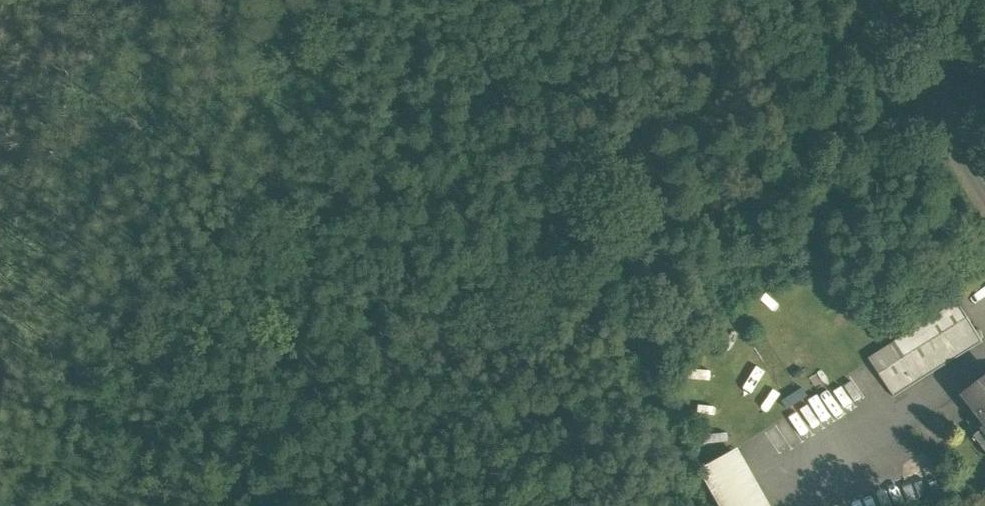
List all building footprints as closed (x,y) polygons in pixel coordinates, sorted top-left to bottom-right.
[(959,304),(870,361),(894,398),(982,342),(959,304)] [(964,393),(984,420),(984,377),(964,393)] [(973,435),(984,450),(984,426),(973,435)] [(733,449),(700,468),(721,505),(768,505),(733,449)]
